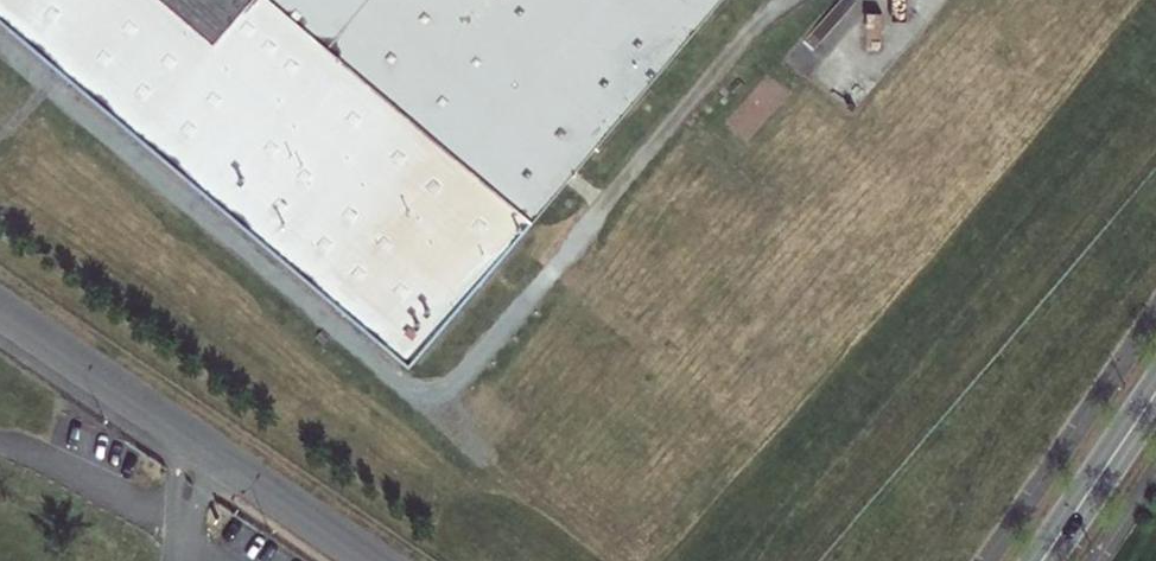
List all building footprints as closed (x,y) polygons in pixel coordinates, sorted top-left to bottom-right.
[(333,40),(257,133),(99,0),(0,0),(0,12),(416,360),(721,0),(285,0),(333,40)] [(257,133),(333,40),(285,0),(99,0),(257,133)]
